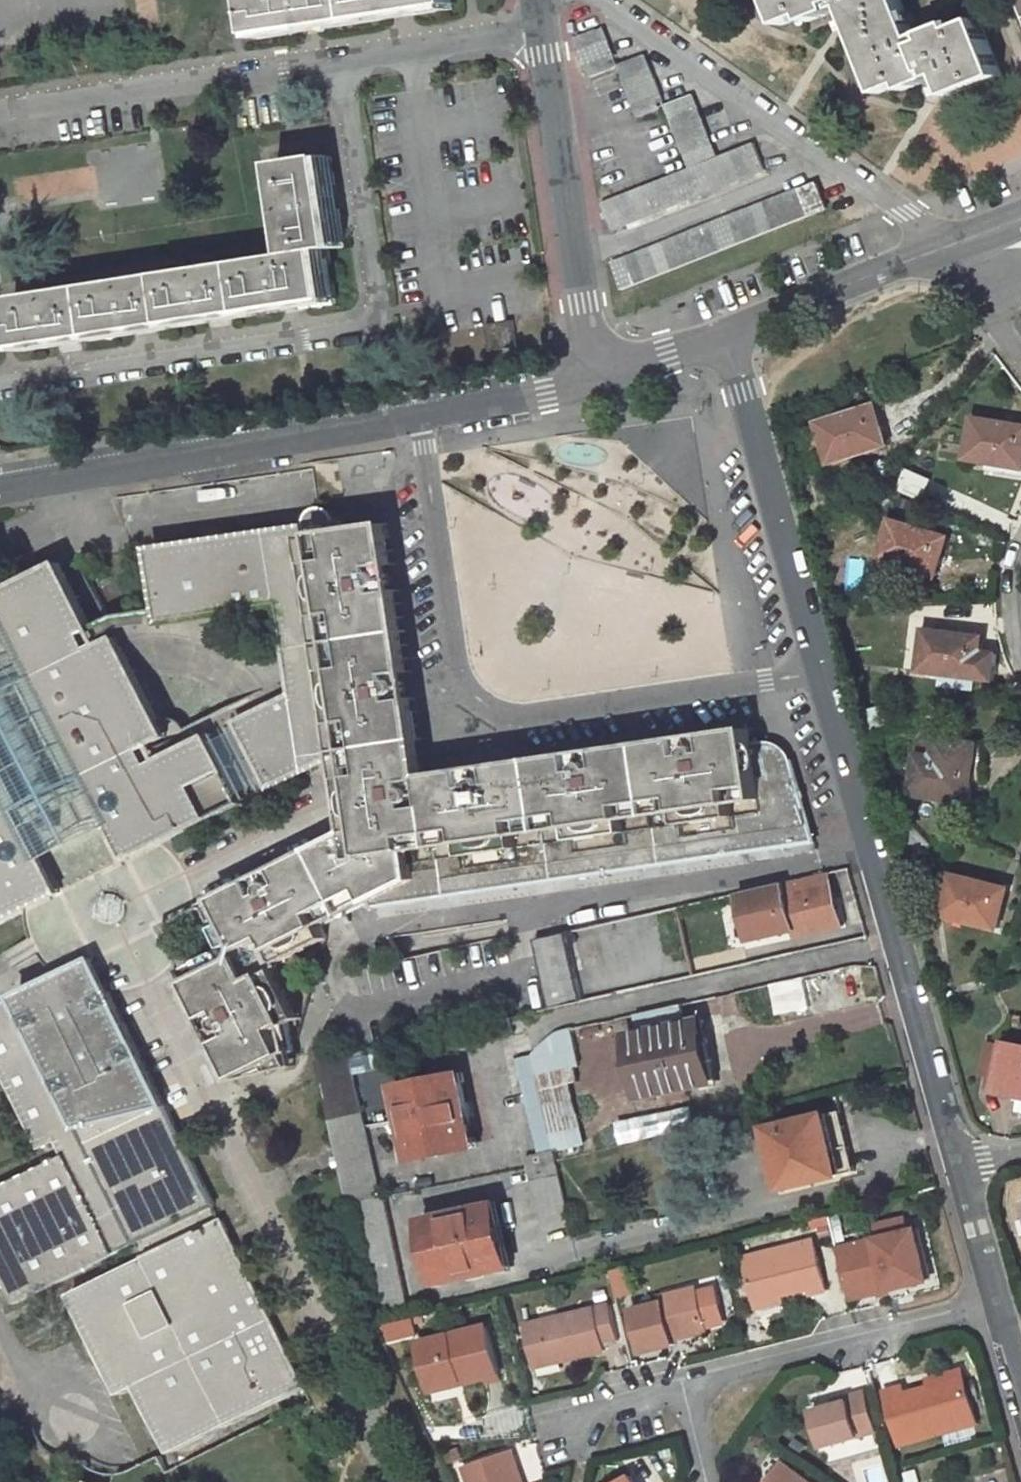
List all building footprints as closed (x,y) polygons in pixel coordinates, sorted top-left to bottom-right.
[(323,31),(322,25),(394,14),(395,20),(417,16),(416,11),(456,4),(456,0),(253,0),(258,35),(300,29),(301,35),(323,31)] [(884,96),(907,87),(910,92),(936,83),(934,76),(944,72),(952,94),(1002,73),(981,19),(957,29),(955,24),(936,31),(938,36),(921,43),(904,0),(776,0),(786,26),(811,17),(813,23),(832,15),(830,9),(848,2),(884,96)] [(668,105),(692,166),(605,200),(616,228),(767,168),(757,141),(720,155),(694,92),(667,103),(648,54),(620,64),(605,28),(578,38),(592,77),(621,66),(641,116),(668,105)] [(294,254),(17,297),(25,346),(61,340),(61,346),(84,342),(83,337),(136,329),(137,334),(159,330),(158,325),(211,317),(212,322),(235,318),(234,314),(286,306),(286,310),(307,307),(307,302),(333,298),(326,249),(342,247),(329,155),(280,163),(294,254)] [(829,209),(819,184),(805,190),(814,215),(829,209)] [(626,291),(814,215),(805,190),(804,187),(615,263),(626,291)] [(489,325),(494,352),(519,348),(515,321),(489,325)] [(812,469),(889,443),(883,422),(874,425),(869,407),(799,431),(812,469)] [(1020,466),(1020,422),(978,413),(968,455),(1020,466)] [(339,754),(308,535),(347,529),(346,519),(340,520),(339,515),(334,510),(330,507),(323,506),(318,509),(314,513),(312,518),(311,524),(163,545),(173,620),(281,603),(294,692),(237,719),(272,788),(339,754)] [(878,558),(933,577),(941,555),(937,554),(942,536),(891,520),(878,558)] [(426,746),(403,595),(392,522),(347,529),(308,535),(339,754),(344,788),(350,832),(317,848),(348,911),(377,896),(378,904),(449,894),(430,774),(426,746)] [(153,546),(164,621),(173,620),(163,545),(153,546)] [(112,822),(129,858),(244,801),(209,733),(160,756),(153,742),(169,734),(119,635),(107,641),(65,558),(0,590),(0,596),(112,822)] [(43,856),(112,822),(0,596),(0,769),(43,856)] [(919,673),(993,681),(996,655),(975,653),(977,637),(924,631),(919,673)] [(449,894),(817,841),(793,754),(790,748),(782,741),(772,739),(755,742),(752,727),(430,774),(449,894)] [(919,738),(918,755),(935,757),(936,739),(919,738)] [(914,796),(970,802),(973,782),(979,783),(984,744),(936,739),(935,757),(918,755),(914,796)] [(0,769),(0,921),(23,910),(61,892),(43,856),(0,769)] [(238,1080),(296,1052),(284,968),(288,966),(284,959),(332,935),(327,921),(348,911),(317,848),(218,897),(240,941),(183,969),(238,1080)] [(53,968),(63,974),(95,958),(98,956),(127,941),(117,921),(121,918),(124,912),(125,905),(122,899),(117,894),(113,893),(108,892),(104,894),(95,875),(61,892),(23,910),(24,918),(27,929),(31,940),(36,949),(46,962),(53,968)] [(939,916),(996,931),(1002,911),(995,909),(1001,889),(950,875),(939,916)] [(798,940),(841,930),(831,885),(787,896),(784,883),(746,892),(759,943),(796,934),(798,940)] [(537,941),(554,1011),(585,1004),(568,934),(537,941)] [(63,974),(0,1006),(0,1067),(40,1149),(55,1143),(63,1156),(0,1187),(0,1274),(15,1306),(137,1244),(216,1205),(95,958),(63,974)] [(770,983),(777,1015),(812,1008),(805,976),(770,983)] [(716,1081),(703,1021),(636,1035),(649,1095),(716,1081)] [(996,1093),(1020,1097),(1018,1111),(1020,1112),(1020,1045),(1006,1042),(1005,1047),(997,1090),(996,1093)] [(997,1090),(1005,1047),(991,1044),(985,1075),(990,1076),(988,1088),(997,1090)] [(296,1052),(238,1080),(298,1067),(296,1052)] [(387,1306),(410,1301),(372,1122),(405,1115),(395,1064),(359,1072),(355,1052),(320,1060),(350,1199),(364,1196),(387,1306)] [(406,1101),(419,1155),(478,1142),(466,1088),(406,1101)] [(638,1119),(641,1135),(687,1126),(683,1109),(651,1115),(652,1116),(638,1119)] [(786,1189),(858,1171),(842,1112),(772,1129),(786,1189)] [(532,1165),(560,1159),(558,1151),(530,1157),(532,1165)] [(535,1179),(563,1173),(560,1159),(532,1165),(535,1179)] [(145,1261),(224,1222),(216,1205),(137,1244),(145,1261)] [(434,1220),(448,1281),(512,1267),(497,1206),(434,1220)] [(883,1238),(911,1231),(907,1217),(880,1225),(883,1238)] [(304,1384),(224,1222),(145,1261),(71,1298),(119,1397),(138,1389),(172,1454),(304,1384)] [(853,1301),(933,1280),(919,1229),(911,1231),(883,1238),(840,1248),(853,1301)] [(818,1239),(748,1257),(758,1300),(786,1293),(814,1286),(816,1292),(830,1289),(818,1239)] [(700,1284),(668,1293),(669,1299),(702,1292),(700,1284)] [(669,1299),(636,1307),(648,1351),(680,1343),(680,1339),(712,1331),(702,1292),(669,1299)] [(786,1293),(758,1300),(760,1308),(789,1302),(786,1293)] [(615,1305),(530,1325),(539,1360),(570,1353),(572,1359),(610,1350),(609,1345),(625,1341),(615,1305)] [(467,1385),(506,1375),(494,1326),(425,1342),(437,1387),(465,1380),(467,1385)] [(541,1366),(572,1359),(570,1353),(539,1360),(541,1366)] [(936,1388),(970,1378),(968,1370),(934,1380),(936,1388)] [(970,1378),(936,1388),(911,1395),(908,1388),(892,1393),(906,1446),(983,1423),(970,1378)] [(828,1448),(882,1433),(871,1393),(854,1397),(855,1402),(817,1412),(828,1448)] [(519,1469),(524,1467),(518,1452),(472,1470),(476,1481),(523,1481),(519,1469)] [(785,1466),(774,1481),(808,1481),(785,1466)] [(523,1481),(530,1481),(524,1467),(519,1469),(523,1481)]
